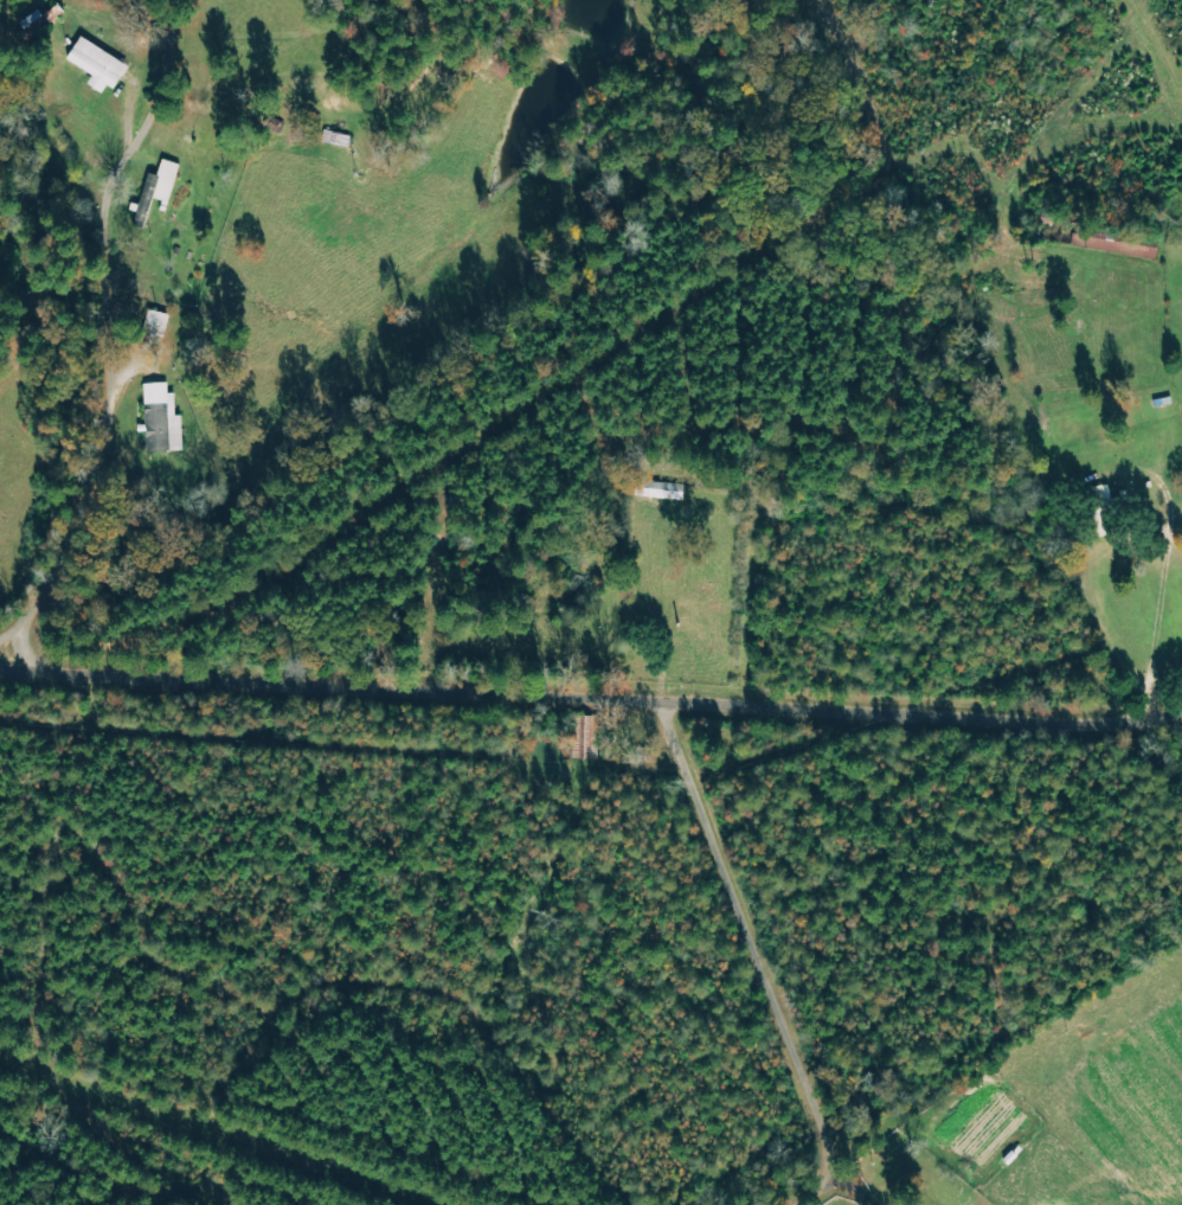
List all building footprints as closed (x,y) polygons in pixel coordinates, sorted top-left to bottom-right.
[(110,97),(130,66),(86,37),(70,61),(95,77),(91,84),(110,97)] [(182,165),(165,160),(160,176),(147,173),(136,212),(133,226),(146,229),(155,199),(171,204),(182,165)] [(1073,247),(1158,260),(1160,247),(1075,234),(1073,247)] [(186,452),(185,416),(178,416),(178,394),(171,394),(170,384),(147,384),(149,453),(186,452)] [(645,499),(684,500),(684,485),(646,484),(645,499)] [(1087,487),(1089,516),(1108,515),(1107,485),(1087,487)]
